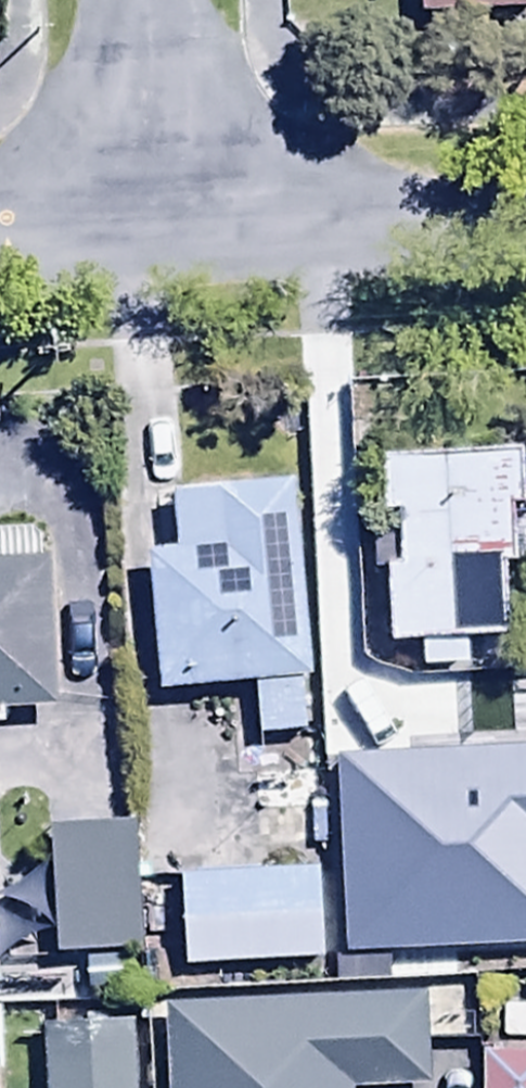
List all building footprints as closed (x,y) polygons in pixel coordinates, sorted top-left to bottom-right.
[(421,17),(525,14),(525,0),(420,0),(421,17)] [(382,460),(385,519),(402,519),(404,567),(390,568),(394,649),(429,647),(430,671),(467,669),(466,645),(514,643),(510,570),(518,569),(516,511),(525,510),(525,506),(524,454),(382,460)] [(317,737),(291,485),(174,497),(179,556),(151,559),(165,699),(252,690),(258,743),(317,737)] [(10,737),(9,712),(56,710),(51,570),(39,570),(38,540),(0,541),(0,737),(10,737)] [(147,960),(140,826),(48,831),(56,966),(147,960)] [(325,868),(180,877),(186,975),(331,966),(325,868)] [(462,994),(162,1015),(167,1087),(437,1087),(434,1048),(466,1046),(462,994)] [(136,1025),(42,1027),(43,1087),(137,1087),(136,1025)] [(481,1058),(481,1087),(525,1087),(525,1058),(481,1058)]
